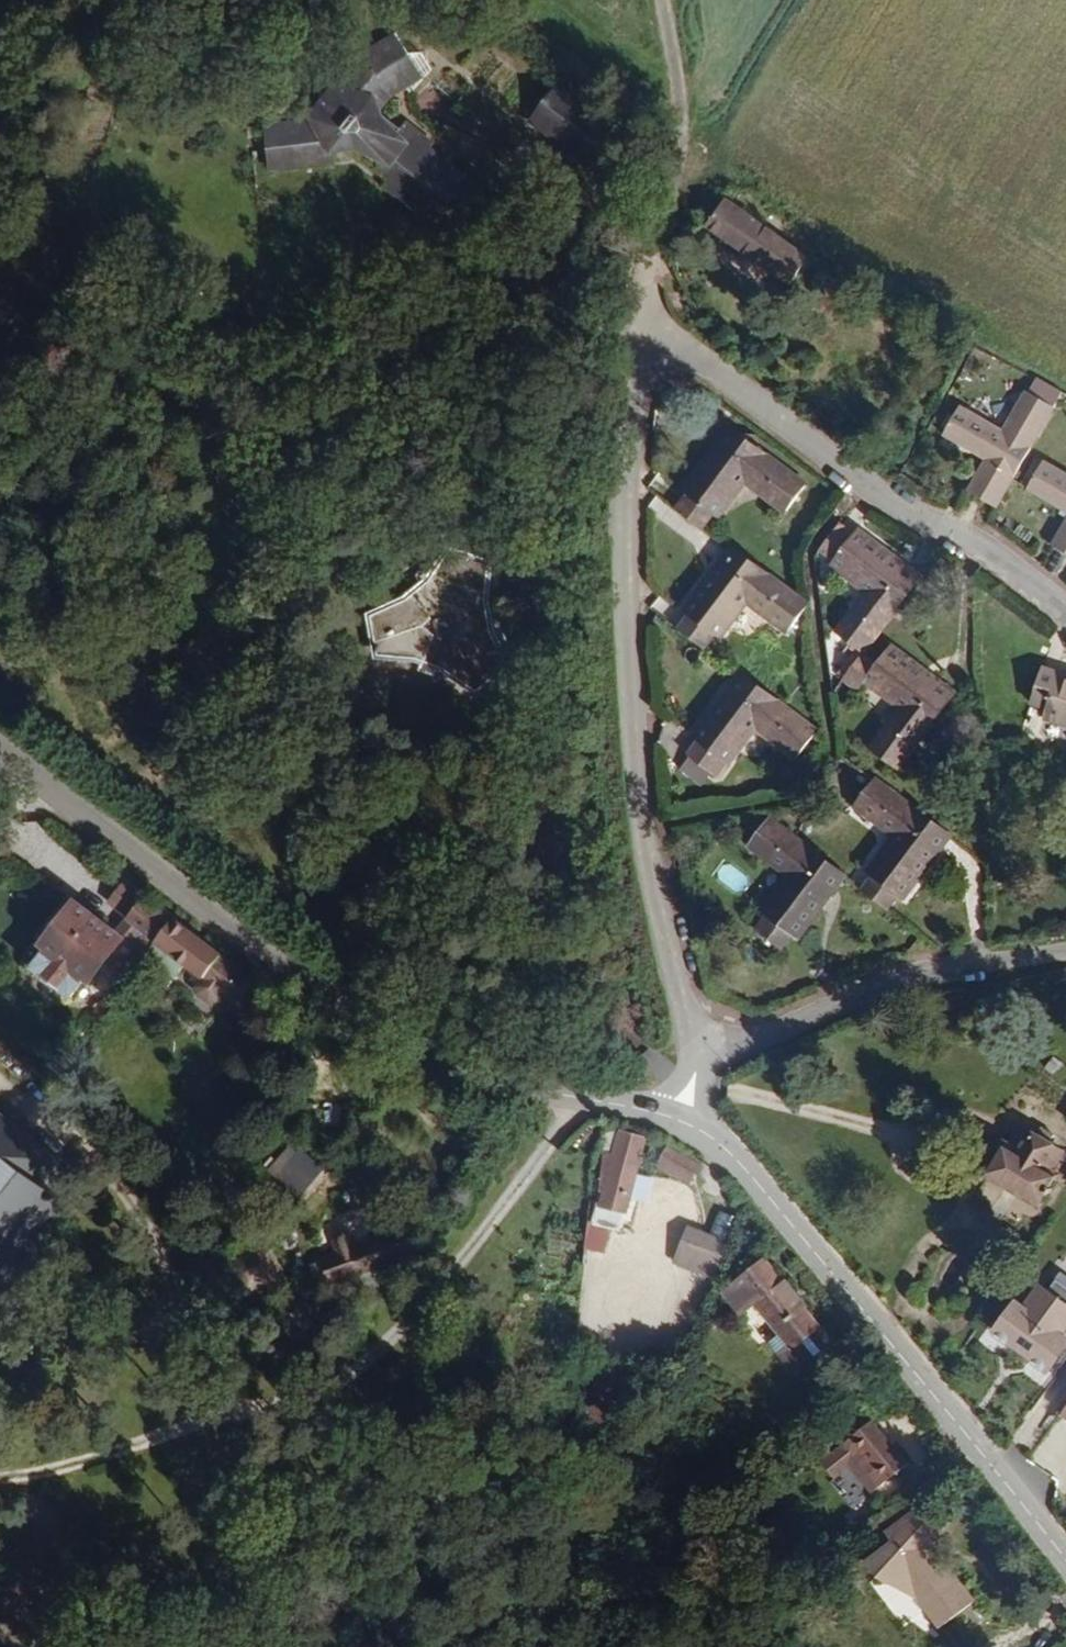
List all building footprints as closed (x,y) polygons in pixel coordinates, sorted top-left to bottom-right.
[(392,93),(424,74),(411,52),(400,34),(356,59),(312,116),(293,119),(295,150),(337,147),(359,146),(381,155),(382,167),(393,176),(387,182),(436,220),(459,193),(467,199),(480,183),(432,146),(435,141),(407,118),(401,125),(380,108),(392,93)] [(433,69),(424,51),(411,52),(424,74),(433,69)] [(619,126),(561,78),(532,115),(597,166),(618,139),(619,126)] [(339,163),(337,147),(295,150),(293,119),(266,122),(271,171),(339,163)] [(812,255),(728,195),(710,219),(708,222),(792,283),(812,255)] [(377,256),(380,220),(353,219),(351,255),(377,256)] [(1054,407),(1063,393),(1039,380),(1031,393),(1054,407)] [(996,508),(1054,407),(1031,393),(1025,391),(1002,430),(959,407),(941,435),(985,461),(967,491),(996,508)] [(809,483),(731,427),(687,487),(690,489),(718,510),(722,513),(748,478),(790,509),(809,483)] [(1043,461),(1025,490),(1065,514),(1065,475),(1043,461)] [(707,526),(718,510),(690,489),(678,505),(707,526)] [(841,561),(862,532),(844,520),(822,548),(841,561)] [(1051,546),(1065,556),(1065,521),(1051,546)] [(878,635),(924,573),(864,529),(862,532),(841,561),(838,565),(872,590),(842,632),(867,650),(878,635)] [(496,628),(491,593),(496,561),(452,545),(439,571),(422,588),(374,614),(381,654),(421,656),(443,668),(480,695),(515,664),(496,628)] [(810,603),(734,546),(689,607),(691,609),(720,630),(723,633),(749,598),(791,629),(810,603)] [(720,630),(691,609),(679,624),(708,645),(720,630)] [(875,677),(895,649),(878,635),(867,650),(857,664),(875,677)] [(958,689),(899,645),(895,649),(875,677),(872,682),(908,707),(877,749),(902,767),(958,689)] [(1046,665),(1035,702),(1050,706),(1047,716),(1065,722),(1065,672),(1046,665)] [(821,729),(744,672),(698,733),(701,735),(730,756),(734,759),(760,724),(802,754),(821,729)] [(730,756),(701,735),(690,751),(718,772),(730,756)] [(910,894),(954,834),(877,777),(858,802),(899,833),(874,867),(877,870),(906,891),(910,894)] [(803,934),(848,875),(771,817),(752,842),(794,873),(768,907),(771,910),(799,931),(803,934)] [(906,891),(877,870),(864,887),(893,908),(906,891)] [(139,965),(175,919),(146,897),(117,934),(75,901),(42,943),(48,947),(32,967),(70,996),(86,976),(91,980),(113,952),(122,960),(115,969),(129,979),(139,965)] [(786,949),(799,931),(771,910),(757,928),(761,930),(779,944),(786,949)] [(259,984),(175,919),(139,965),(168,988),(185,966),(200,977),(226,997),(240,1008),(259,984)] [(779,944),(761,930),(751,943),(770,958),(779,944)] [(226,997),(200,977),(194,987),(195,996),(212,1005),(218,1003),(226,997)] [(9,1135),(15,1127),(0,1116),(0,1147),(9,1135)] [(628,1212),(649,1134),(607,1123),(606,1128),(622,1132),(615,1152),(606,1152),(604,1160),(600,1191),(606,1194),(602,1206),(628,1212)] [(1053,1169),(1065,1147),(1052,1140),(1057,1132),(1043,1124),(1039,1133),(1026,1126),(1014,1148),(1007,1144),(991,1174),(1045,1202),(1061,1173),(1053,1169)] [(41,1183),(58,1160),(15,1127),(9,1135),(41,1159),(29,1174),(41,1183)] [(615,1152),(622,1132),(606,1128),(599,1159),(604,1160),(606,1152),(615,1152)] [(698,1162),(682,1151),(654,1139),(651,1148),(667,1158),(665,1167),(692,1181),(698,1162)] [(65,1201),(41,1183),(29,1174),(0,1152),(0,1286),(65,1201)] [(410,1248),(406,1239),(422,1233),(416,1217),(400,1223),(399,1221),(356,1237),(340,1243),(323,1249),(332,1274),(353,1266),(361,1289),(383,1281),(375,1261),(410,1248)] [(710,1233),(688,1224),(685,1232),(707,1240),(710,1233)] [(356,1237),(351,1226),(336,1232),(340,1243),(356,1237)] [(277,1246),(297,1267),(313,1252),(294,1231),(277,1246)] [(725,1259),(731,1241),(710,1233),(707,1240),(685,1232),(678,1254),(701,1263),(705,1251),(725,1259)] [(288,1277),(260,1243),(226,1271),(254,1304),(288,1277)] [(721,1271),(725,1259),(705,1251),(701,1263),(721,1271)] [(822,1326),(766,1260),(724,1292),(744,1314),(758,1304),(780,1330),(766,1341),(789,1366),(803,1370),(833,1344),(820,1328),(822,1326)] [(1061,1277),(1055,1286),(1065,1294),(1065,1281),(1061,1277)] [(1046,1280),(1029,1305),(1023,1301),(1017,1309),(1013,1307),(997,1329),(1015,1341),(1023,1341),(1035,1349),(1036,1357),(1055,1369),(1065,1354),(1065,1294),(1055,1286),(1046,1280)] [(1017,1309),(1023,1301),(1019,1298),(1013,1307),(1017,1309)] [(909,1463),(874,1421),(838,1450),(863,1479),(880,1465),(890,1479),(909,1463)] [(890,1479),(880,1465),(863,1479),(874,1492),(890,1479)] [(981,1599),(940,1549),(936,1551),(928,1547),(935,1533),(943,1537),(952,1518),(924,1504),(903,1518),(910,1526),(898,1534),(867,1556),(878,1572),(883,1568),(902,1579),(911,1590),(943,1629),(981,1599)] [(910,1526),(903,1518),(892,1525),(898,1534),(910,1526)] [(938,1547),(943,1537),(935,1533),(928,1547),(936,1551),(940,1549),(938,1547)] [(911,1590),(902,1579),(883,1568),(878,1572),(873,1575),(894,1602),(911,1590)]
